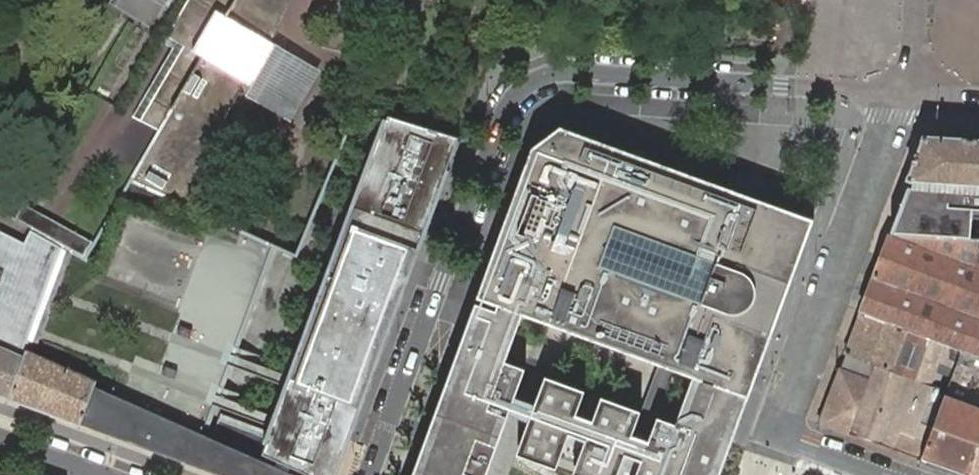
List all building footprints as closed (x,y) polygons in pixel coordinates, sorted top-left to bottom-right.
[(160,129),(155,139),(141,162),(131,179),(186,204),(193,186),(199,189),(232,121),(227,119),(232,108),(237,110),(242,99),(238,97),(242,84),(246,87),(249,89),(277,44),(272,40),(291,0),(236,0),(160,129)] [(170,33),(180,39),(186,43),(142,119),(160,129),(236,0),(190,0),(170,33)] [(136,115),(142,119),(186,43),(180,39),(136,115)] [(321,71),(277,44),(249,89),(245,94),(288,121),(321,71)] [(286,469),(287,465),(311,474),(337,474),(450,171),(447,170),(459,137),(385,114),(287,376),(284,386),(273,416),(269,426),(265,437),(217,420),(213,429),(208,427),(215,407),(219,398),(230,366),(234,356),(275,245),(215,217),(146,407),(95,385),(82,423),(223,474),(300,474),(286,469)] [(731,443),(749,397),(816,220),(725,186),(563,126),(535,147),(521,184),(479,298),(459,356),(443,402),(416,474),(487,474),(502,436),(516,396),(526,368),(507,361),(524,314),(692,376),(675,423),(547,375),(522,444),(564,459),(607,474),(719,474),(731,443)] [(911,180),(978,184),(978,138),(924,135),(908,178),(911,180)] [(908,187),(891,233),(971,238),(973,208),(978,209),(978,192),(908,187)] [(87,257),(95,241),(36,207),(31,204),(21,221),(26,224),(63,244),(66,245),(87,257)] [(11,398),(28,349),(66,245),(63,244),(32,227),(25,244),(0,233),(0,394),(11,398)] [(961,352),(978,358),(978,239),(974,238),(971,238),(891,233),(861,312),(908,330),(931,338),(946,344),(962,350),(961,352)] [(908,330),(861,312),(846,353),(875,364),(893,371),(908,330)] [(908,330),(893,371),(916,379),(931,338),(908,330)] [(848,435),(921,461),(927,443),(914,438),(929,395),(927,395),(940,360),(946,344),(931,338),(916,379),(893,371),(875,364),(848,435)] [(955,366),(961,352),(962,350),(946,344),(940,360),(955,366)] [(28,349),(11,398),(82,423),(95,385),(97,380),(28,349)] [(958,474),(969,474),(978,447),(978,358),(961,352),(955,366),(927,443),(921,461),(958,474)] [(819,424),(848,435),(875,364),(846,353),(819,424)] [(287,376),(234,356),(230,366),(284,386),(287,376)] [(273,416),(219,398),(215,407),(269,426),(273,416)] [(564,459),(522,444),(518,454),(560,469),(564,459)] [(969,474),(978,474),(978,447),(969,474)]
